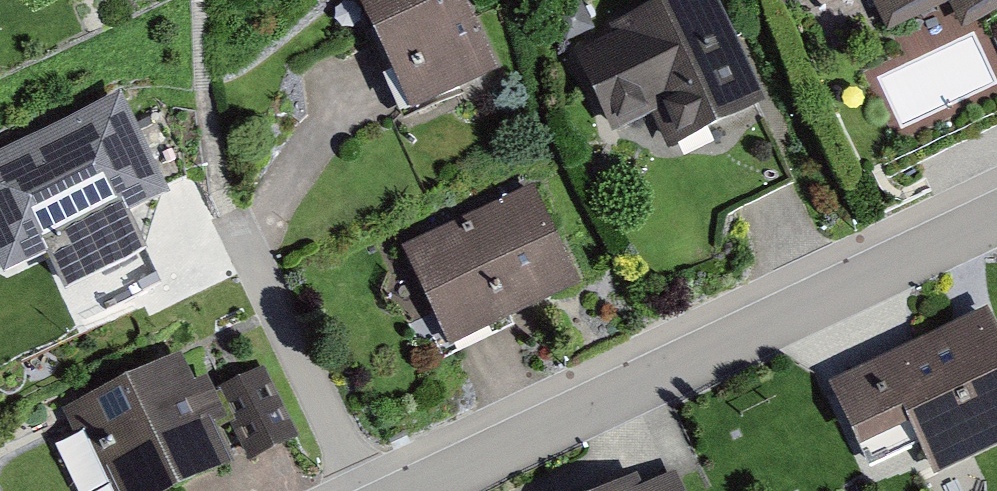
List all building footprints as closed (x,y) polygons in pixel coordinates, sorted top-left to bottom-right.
[(420,124),(531,63),(496,0),(352,0),(420,124)] [(643,140),(688,116),(713,162),(799,115),(736,0),(627,0),(580,25),(643,140)] [(996,14),(996,0),(803,0),(819,32),(895,5),(924,50),(996,14)] [(169,211),(120,104),(0,159),(0,273),(6,286),(49,266),(65,302),(145,266),(128,230),(169,211)] [(609,283),(559,174),(400,247),(450,356),(609,283)] [(869,472),(922,447),(938,478),(996,450),(996,331),(987,310),(827,386),(869,472)] [(234,475),(214,433),(228,427),(207,382),(193,389),(180,360),(73,409),(111,490),(201,490),(234,475)] [(250,465),(299,442),(264,369),(216,391),(250,465)] [(675,440),(553,490),(696,490),(675,440)]
